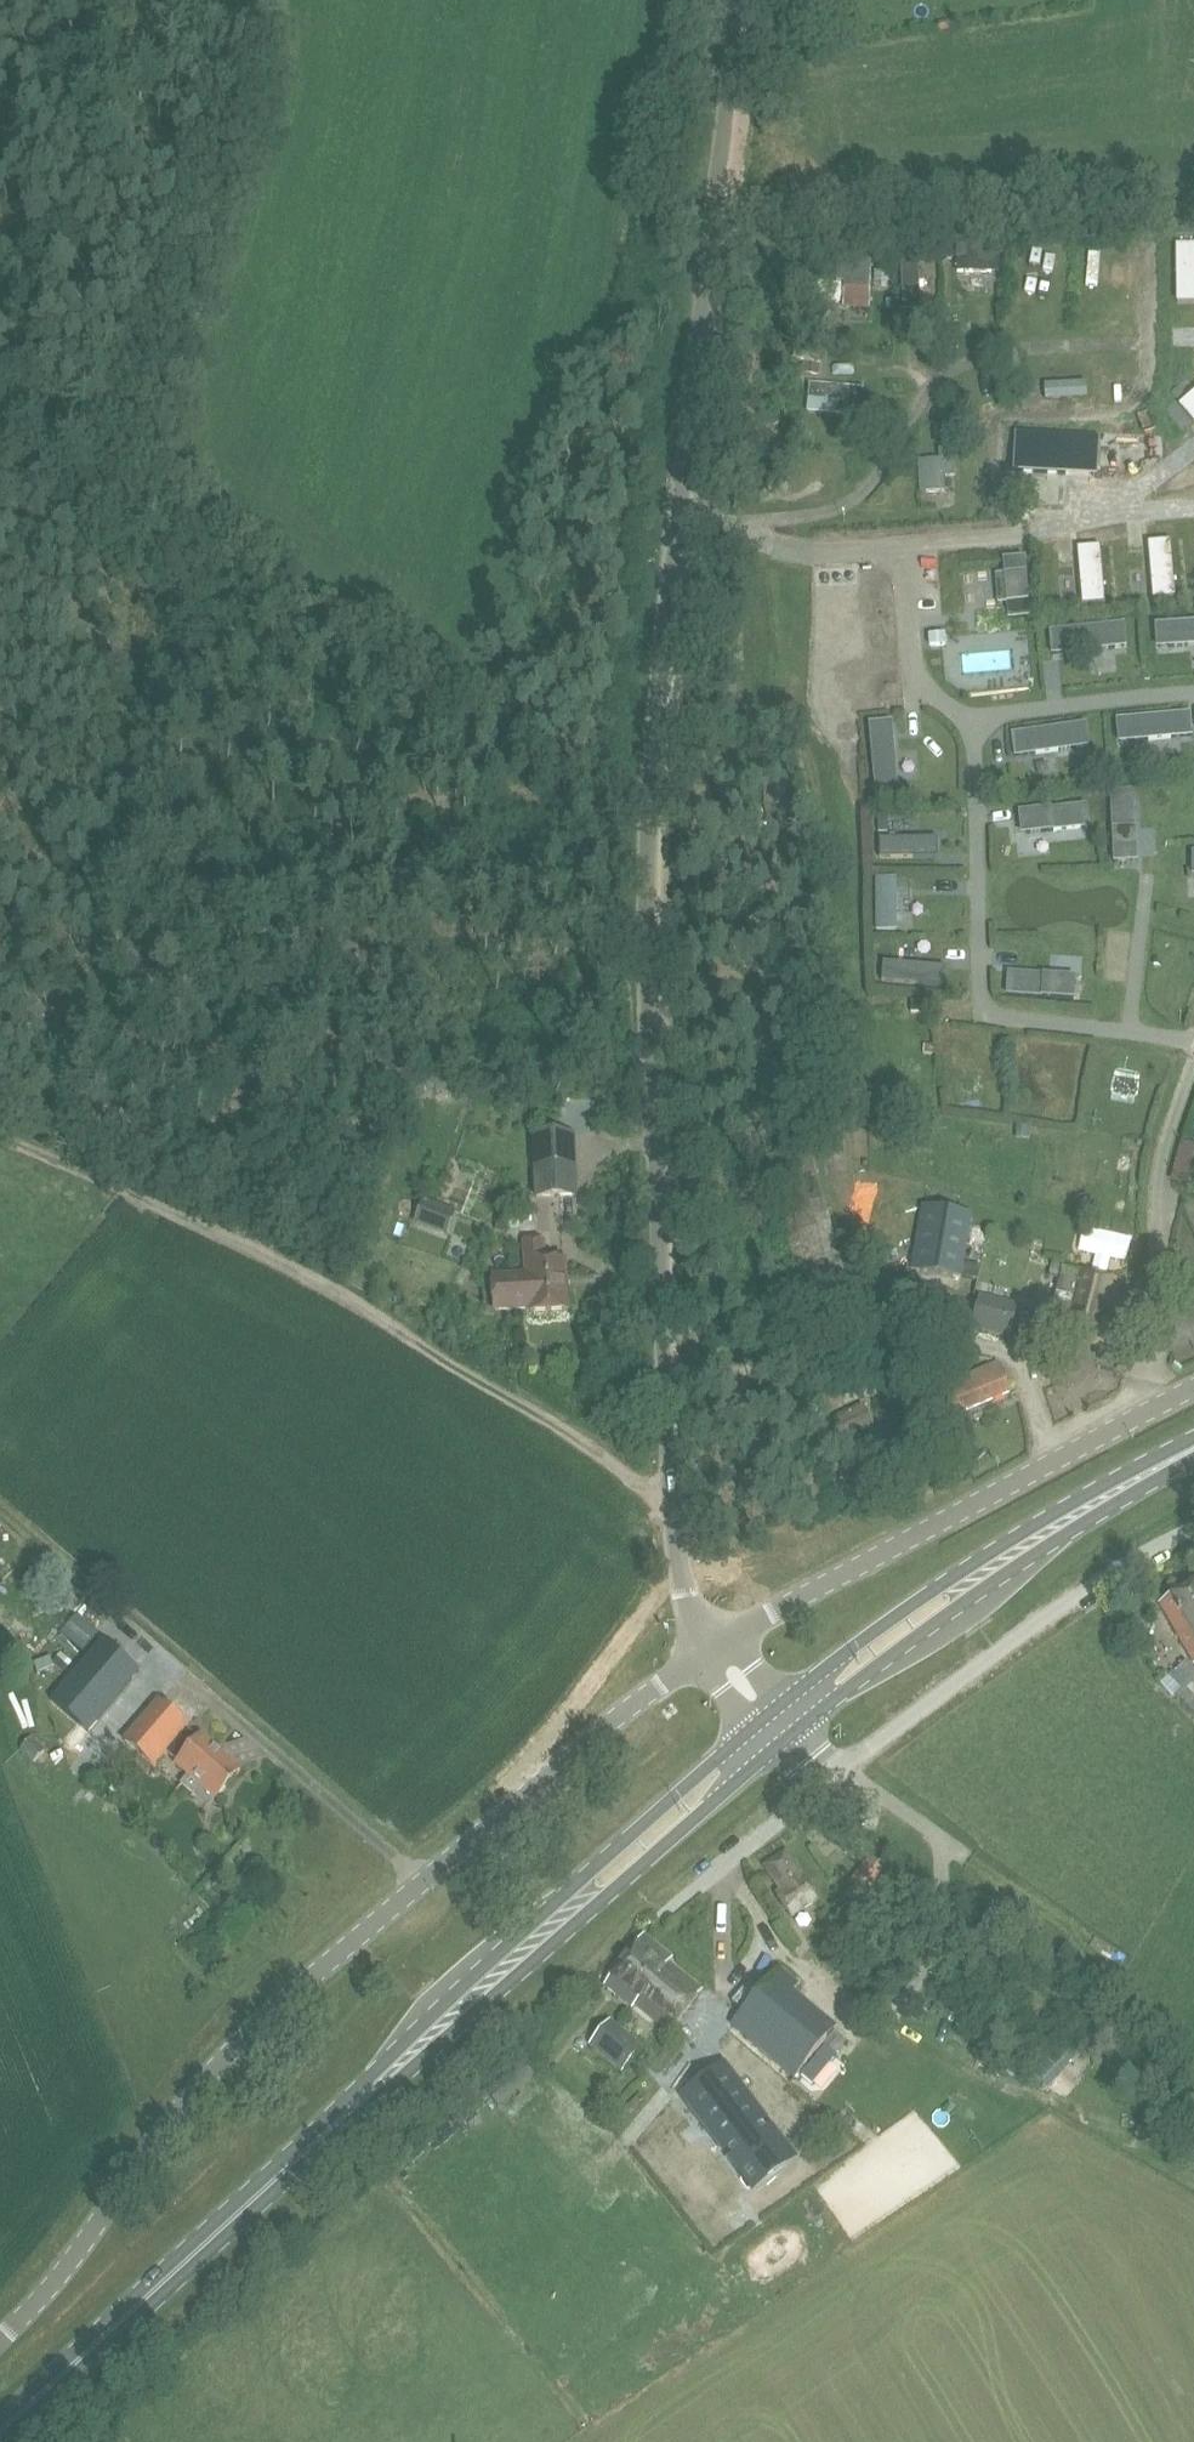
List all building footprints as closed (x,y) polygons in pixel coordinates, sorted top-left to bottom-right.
[(957,272),(993,273),(993,237),(957,236),(957,272)] [(1177,294),(1193,293),(1193,247),(1176,247),(1176,294),(1177,294)] [(846,306),(870,307),(872,257),(839,256),(838,281),(847,281),(846,306)] [(812,384),(809,411),(863,417),(865,389),(812,384)] [(1021,389),(1022,405),(1064,401),(1063,386),(1021,389)] [(1017,437),(1015,474),(1066,476),(1068,440),(1017,437)] [(953,452),(938,452),(939,460),(919,461),(921,494),(945,493),(945,480),(954,479),(953,452)] [(1089,486),(1103,485),(1099,453),(1085,455),(1089,486)] [(1171,551),(1150,553),(1149,553),(1153,599),(1175,597),(1171,551)] [(1080,559),(1079,559),(1083,605),(1105,603),(1101,557),(1100,557),(1080,559)] [(1137,605),(1136,590),(1119,591),(1120,606),(1137,605)] [(1168,653),(1193,651),(1193,627),(1166,630),(1168,653)] [(1049,636),(1051,660),(1115,654),(1113,631),(1049,636)] [(1126,718),(1128,742),(1192,736),(1190,712),(1126,718)] [(1014,756),(1078,748),(1075,725),(1011,733),(1014,756)] [(892,735),(868,737),(874,801),(898,798),(892,735)] [(1110,851),(1136,849),(1134,789),(1107,790),(1110,851)] [(1024,808),(1027,834),(1087,827),(1084,801),(1024,808)] [(912,840),(912,838),(882,839),(883,858),(932,857),(932,839),(912,840)] [(874,878),(874,932),(896,931),(895,878),(874,878)] [(354,898),(354,914),(369,914),(369,897),(354,898)] [(920,967),(920,965),(882,962),(881,982),(938,986),(939,968),(920,967)] [(1009,969),(1007,995),(1067,999),(1069,973),(1009,969)] [(536,1197),(539,1197),(575,1196),(573,1136),(534,1137),(536,1197)] [(1193,1169),(1193,1143),(1186,1140),(1178,1163),(1193,1169)] [(455,1217),(423,1205),(417,1224),(449,1235),(455,1217)] [(978,1281),(981,1267),(964,1264),(973,1215),(922,1205),(911,1269),(978,1281)] [(494,1311),(530,1309),(530,1312),(567,1310),(564,1261),(544,1262),(542,1241),(524,1242),(525,1264),(527,1264),(528,1276),(492,1278),(494,1311)] [(1113,1351),(1119,1326),(1112,1325),(1122,1282),(1062,1268),(1052,1312),(1045,1310),(1040,1335),(1113,1351)] [(978,1297),(971,1331),(1010,1340),(1018,1305),(978,1297)] [(929,1377),(941,1406),(947,1419),(1010,1392),(998,1364),(951,1384),(945,1370),(929,1377)] [(834,1444),(873,1427),(863,1406),(824,1423),(834,1444)] [(1193,1664),(1193,1585),(1160,1604),(1193,1664)] [(83,1654),(99,1636),(84,1623),(68,1641),(83,1654)] [(103,1640),(73,1675),(51,1701),(88,1732),(140,1671),(103,1640)] [(1186,1662),(1173,1673),(1184,1685),(1174,1694),(1193,1715),(1193,1671),(1186,1662)] [(179,1784),(193,1796),(201,1787),(216,1800),(240,1773),(200,1738),(197,1741),(185,1730),(187,1727),(158,1702),(123,1742),(152,1767),(164,1753),(177,1764),(176,1765),(188,1775),(179,1784)] [(60,1799),(46,1810),(54,1820),(68,1809),(60,1799)] [(790,1917),(816,1900),(806,1885),(806,1884),(785,1852),(764,1866),(785,1897),(780,1901),(790,1917)] [(870,1859),(848,1883),(861,1894),(883,1870),(870,1859)] [(668,2033),(702,1990),(669,1963),(672,1959),(643,1935),(604,1985),(632,2009),(635,2005),(668,2033)] [(794,2078),(827,2040),(783,2003),(797,1985),(778,1969),(731,2025),(794,2078)] [(622,2072),(642,2048),(609,2020),(589,2044),(622,2072)] [(1058,2032),(1025,2066),(1047,2087),(1080,2053),(1058,2032)] [(834,2058),(822,2048),(799,2075),(811,2085),(834,2058)] [(720,2063),(680,2091),(733,2166),(754,2151),(765,2167),(784,2154),(720,2063)]
